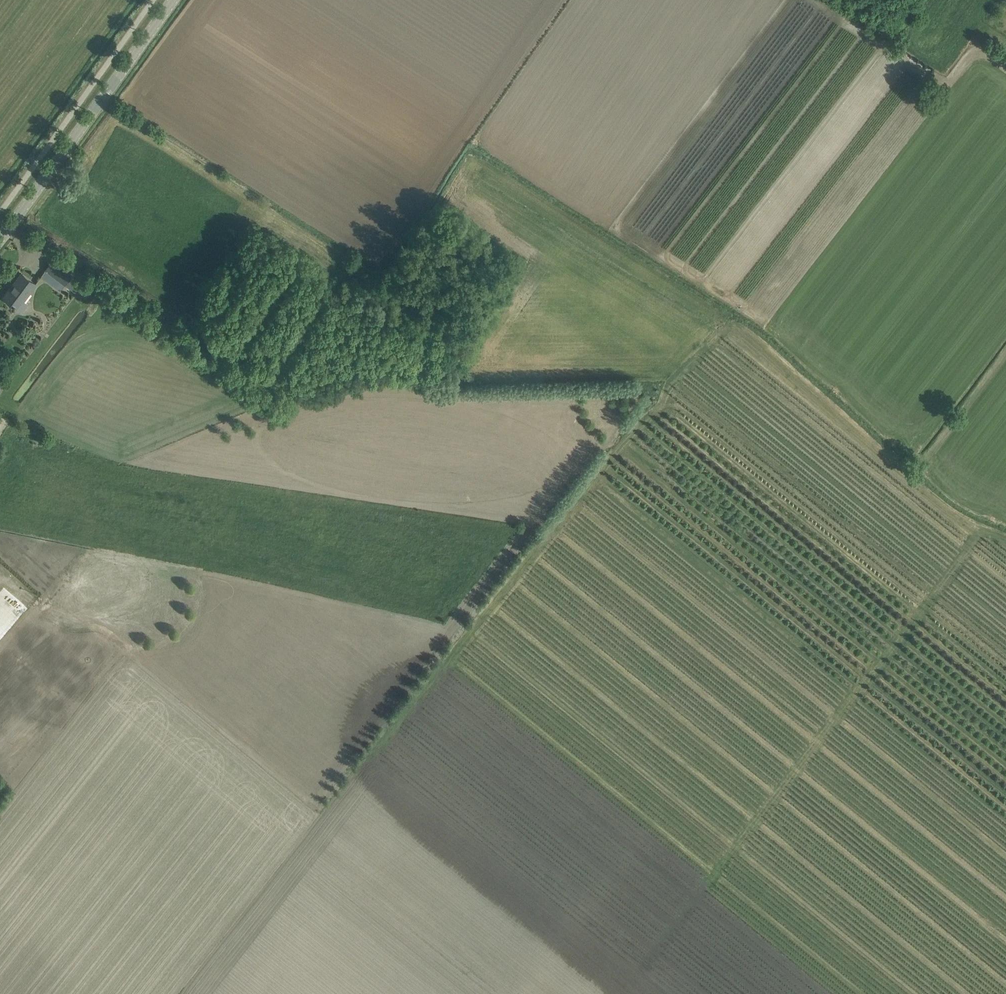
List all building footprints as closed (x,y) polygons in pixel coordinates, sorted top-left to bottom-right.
[(65,284),(74,271),(55,257),(45,270),(65,284)] [(90,267),(85,273),(91,278),(96,272),(90,267)] [(37,284),(31,280),(23,274),(11,290),(10,288),(3,297),(23,312),(28,304),(24,301),(37,284)] [(10,625),(0,626),(0,636),(10,636),(10,625)]
